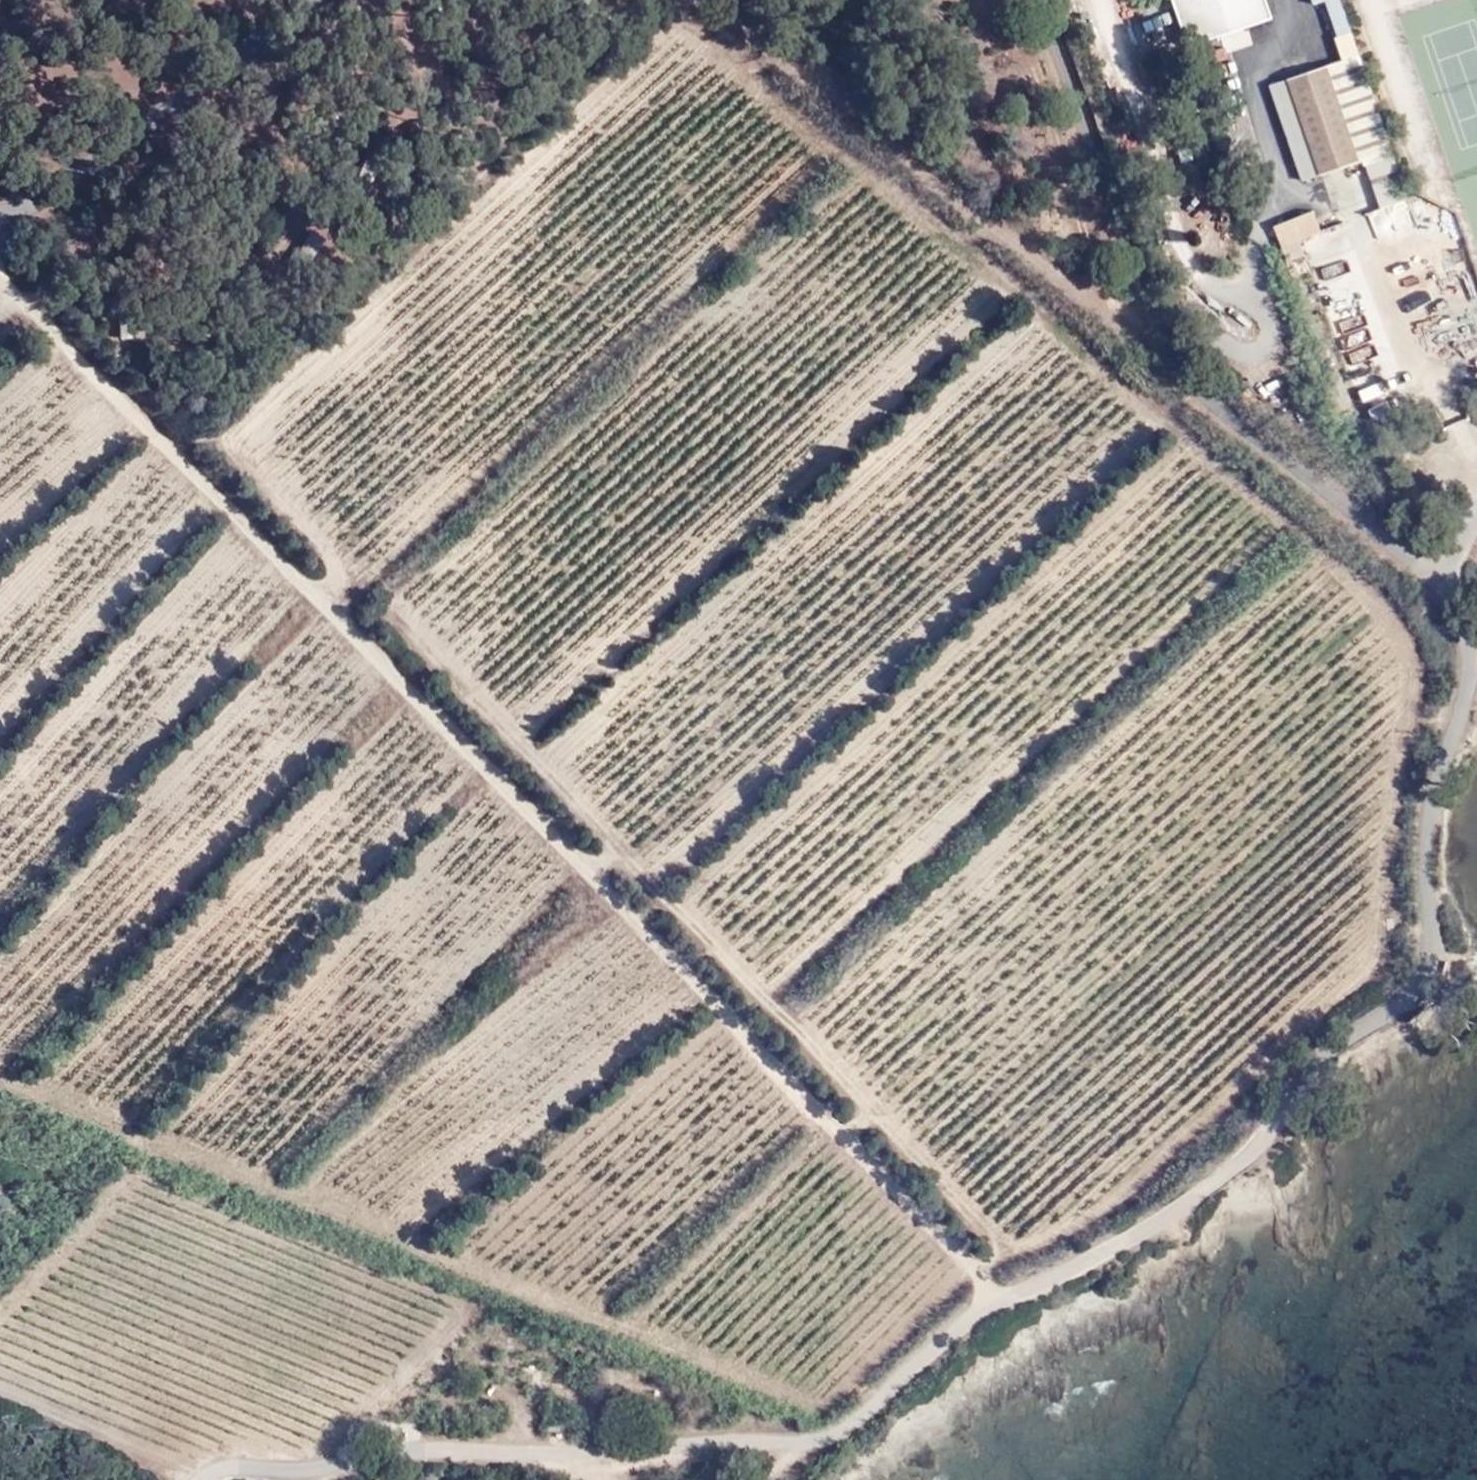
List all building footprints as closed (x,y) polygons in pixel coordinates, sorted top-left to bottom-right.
[(1345,13),(1341,0),(1330,0),(1328,1),(1333,17),(1345,13)] [(1352,32),(1345,13),(1333,17),(1339,37),(1352,32)] [(1359,58),(1290,80),(1322,175),(1363,161),(1391,152),(1359,58)] [(1391,152),(1363,161),(1381,209),(1408,199),(1391,152)] [(1282,193),(1288,217),(1327,206),(1321,183),(1282,193)] [(1288,262),(1306,255),(1301,242),(1323,234),(1315,210),(1274,225),(1288,262)] [(1382,383),(1358,386),(1363,424),(1387,421),(1382,383)]
